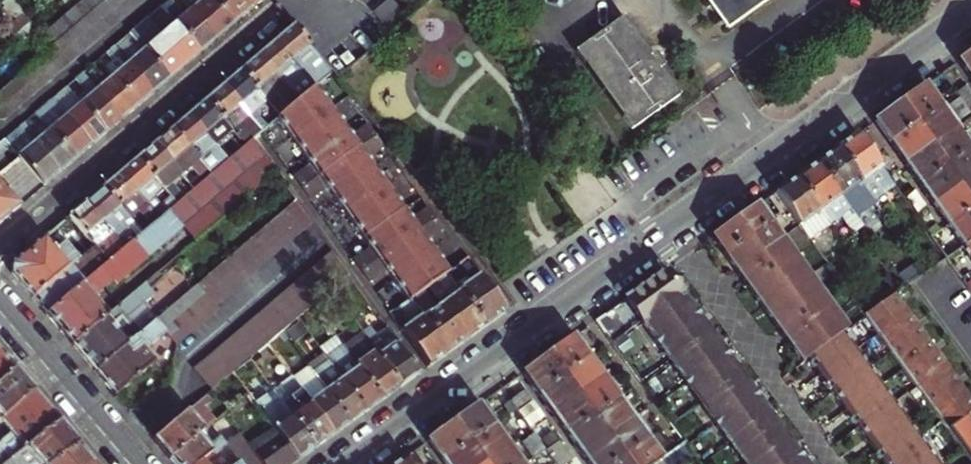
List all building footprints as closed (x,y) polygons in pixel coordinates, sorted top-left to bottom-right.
[(1,122),(143,0),(105,0),(103,2),(49,48),(0,91),(0,122),(1,122)] [(40,38),(49,48),(103,2),(101,0),(85,0),(40,38)] [(186,8),(180,0),(166,0),(157,8),(169,22),(186,8)] [(209,0),(195,0),(186,8),(197,21),(200,19),(208,29),(204,32),(213,42),(222,34),(231,26),(209,0)] [(231,26),(239,20),(247,13),(238,2),(241,0),(209,0),(231,26)] [(238,2),(247,13),(256,5),(262,0),(241,0),(238,2)] [(387,0),(368,16),(384,35),(403,20),(387,0)] [(725,32),(769,0),(702,0),(725,32)] [(197,55),(169,22),(157,8),(140,22),(162,50),(165,47),(174,58),(170,61),(179,71),(188,63),(197,55)] [(197,21),(186,8),(169,22),(197,55),(205,49),(213,42),(204,32),(208,29),(200,19),(197,21)] [(21,15),(0,33),(0,63),(36,32),(21,15)] [(648,57),(620,18),(571,54),(629,132),(677,97),(657,71),(661,68),(652,55),(648,57)] [(162,50),(140,22),(125,35),(137,50),(165,83),(172,77),(179,71),(170,61),(174,58),(165,47),(162,50)] [(299,74),(316,60),(291,29),(282,36),(274,44),(299,74)] [(274,76),(272,78),(282,89),(299,74),(274,44),(264,52),(254,60),(262,69),(266,66),(274,76)] [(134,74),(132,75),(122,63),(110,48),(101,56),(107,63),(99,70),(105,78),(133,110),(140,104),(147,98),(139,88),(143,84),(134,74)] [(967,51),(956,59),(968,75),(970,72),(970,48),(967,51)] [(165,83),(137,50),(122,63),(132,75),(134,74),(143,84),(139,88),(147,98),(156,90),(165,83)] [(264,104),(282,89),(272,78),(274,76),(266,66),(262,69),(254,60),(246,66),(239,73),(264,104)] [(311,89),(328,74),(316,60),(299,74),(311,89)] [(943,81),(949,76),(946,72),(940,76),(943,81)] [(264,104),(239,73),(229,81),(219,89),(227,99),(231,96),(240,107),(238,108),(246,119),(264,104)] [(102,102),(92,89),(80,74),(72,81),(82,94),(74,100),(103,136),(110,130),(117,123),(109,113),(113,110),(105,100),(102,102)] [(294,104),(310,90),(311,89),(299,74),(282,89),(289,98),(294,104)] [(940,76),(935,80),(938,84),(943,81),(940,76)] [(952,80),(949,76),(943,81),(946,85),(952,80)] [(133,110),(105,78),(92,89),(102,102),(105,100),(113,110),(109,113),(117,123),(125,117),(133,110)] [(896,102),(912,122),(936,105),(921,84),(909,93),(896,102)] [(103,136),(74,100),(64,88),(48,102),(71,129),(73,127),(81,137),(77,140),(86,151),(94,143),(103,136)] [(228,134),(246,119),(238,108),(240,107),(231,96),(227,99),(219,89),(211,96),(203,103),(228,134)] [(293,105),(306,124),(325,111),(318,102),(310,90),(294,104),(293,105)] [(294,104),(289,98),(271,112),(276,118),(293,105),(294,104)] [(71,129),(48,102),(32,116),(39,124),(71,163),(78,157),(86,151),(77,140),(81,137),(73,127),(71,129)] [(872,119),(888,140),(912,122),(896,102),(884,110),(872,119)] [(228,134),(203,103),(193,111),(184,119),(192,128),(197,124),(206,135),(204,137),(213,147),(228,134)] [(276,118),(275,120),(282,129),(288,138),(306,124),(293,105),(276,118)] [(912,122),(926,143),(951,125),(944,116),(936,105),(912,122)] [(306,124),(321,143),(339,130),(333,121),(325,111),(306,124)] [(276,118),(271,112),(254,128),(259,134),(275,120),(276,118)] [(213,147),(204,137),(206,135),(197,124),(192,128),(184,119),(177,125),(169,132),(195,163),(213,147)] [(249,142),(259,134),(254,128),(246,119),(228,134),(241,149),(249,142)] [(895,151),(902,160),(926,143),(912,122),(888,140),(895,151)] [(71,163),(39,124),(28,133),(21,125),(16,129),(39,157),(41,155),(49,164),(45,167),(54,177),(63,170),(71,163)] [(306,124),(288,138),(294,147),(302,157),(321,143),(306,124)] [(926,143),(941,163),(965,145),(957,135),(951,125),(926,143)] [(15,162),(39,190),(46,184),(54,177),(45,167),(49,164),(41,155),(39,157),(16,129),(0,143),(0,144),(5,150),(10,156),(15,162)] [(321,143),(336,165),(372,140),(364,129),(347,141),(344,137),(339,130),(321,143)] [(863,130),(858,134),(861,139),(867,134),(863,130)] [(844,139),(834,146),(871,198),(893,182),(879,163),(864,143),(861,139),(858,134),(855,131),(844,139)] [(195,163),(169,132),(160,140),(150,148),(158,157),(162,154),(171,164),(168,167),(177,178),(195,163)] [(870,139),(867,134),(861,139),(864,143),(870,139)] [(336,165),(350,185),(370,172),(366,167),(363,163),(380,151),(372,140),(336,165)] [(114,280),(119,285),(185,229),(196,241),(273,176),(249,142),(241,149),(225,162),(207,178),(190,193),(173,207),(155,222),(138,237),(120,253),(104,266),(41,320),(53,335),(67,351),(104,319),(94,307),(89,302),(114,280)] [(292,178),(300,189),(336,165),(321,143),(302,157),(306,163),(309,167),(292,178)] [(911,173),(917,180),(941,163),(926,143),(902,160),(911,173)] [(970,173),(970,153),(965,145),(941,163),(956,183),(970,173)] [(812,162),(852,216),(873,200),(871,198),(834,146),(823,154),(812,162)] [(207,178),(225,162),(213,147),(195,163),(202,172),(207,178)] [(177,178),(168,167),(171,164),(162,154),(158,157),(150,148),(142,154),(135,161),(160,192),(177,178)] [(5,150),(0,154),(0,162),(1,163),(5,160),(10,156),(5,150)] [(10,156),(5,160),(10,166),(15,162),(10,156)] [(160,192),(135,161),(125,169),(115,178),(123,187),(127,184),(136,195),(134,196),(143,207),(160,192)] [(9,187),(23,204),(39,190),(15,162),(10,166),(6,169),(0,174),(0,177),(9,187)] [(858,225),(852,216),(812,162),(802,169),(793,175),(826,222),(836,214),(849,232),(858,225)] [(956,183),(941,163),(917,180),(926,193),(931,201),(956,183)] [(328,193),(332,198),(350,185),(336,165),(300,189),(308,200),(325,188),(328,193)] [(207,178),(202,172),(185,187),(190,193),(207,178)] [(350,185),(365,205),(384,191),(378,183),(370,172),(350,185)] [(956,183),(970,203),(970,173),(956,183)] [(826,222),(793,175),(783,183),(772,190),(806,236),(826,222)] [(9,187),(0,177),(0,195),(9,187)] [(143,207),(134,196),(136,195),(127,184),(123,187),(115,178),(107,184),(100,191),(125,222),(143,207)] [(956,183),(931,201),(940,213),(946,222),(970,204),(970,203),(956,183)] [(346,218),(365,205),(350,185),(332,198),(339,208),(346,218)] [(9,187),(0,195),(0,224),(23,204),(9,187)] [(173,207),(190,193),(185,187),(168,202),(173,207)] [(125,222),(100,191),(90,199),(80,207),(88,217),(91,214),(100,224),(98,225),(107,237),(125,222)] [(365,205),(380,226),(399,212),(391,201),(384,191),(365,205)] [(173,207),(168,202),(151,217),(155,222),(173,207)] [(213,309),(309,227),(292,203),(153,321),(165,335),(172,329),(183,342),(217,313),(213,309)] [(765,220),(754,203),(743,211),(731,219),(743,235),(765,220)] [(946,222),(955,234),(962,243),(970,237),(970,204),(946,222)] [(361,239),(380,226),(365,205),(346,218),(353,229),(361,239)] [(91,251),(107,237),(98,225),(100,224),(91,214),(88,217),(80,207),(72,214),(65,221),(91,251)] [(380,226),(395,247),(432,221),(424,211),(407,223),(404,218),(399,212),(380,226)] [(138,237),(155,222),(151,217),(133,232),(138,237)] [(743,235),(731,219),(720,227),(709,235),(720,251),(743,235)] [(765,220),(743,235),(755,252),(777,237),(770,228),(769,225),(765,220)] [(395,247),(410,267),(430,253),(426,248),(423,244),(440,232),(432,221),(395,247)] [(120,253),(138,237),(133,232),(125,222),(107,237),(120,253)] [(380,226),(361,239),(365,244),(369,249),(352,261),(360,273),(395,247),(380,226)] [(72,261),(49,234),(6,270),(5,278),(22,297),(41,320),(104,266),(92,253),(83,260),(79,255),(72,261)] [(743,235),(720,251),(725,257),(732,269),(755,252),(743,235)] [(120,253),(107,237),(91,251),(92,253),(104,266),(120,253)] [(777,237),(755,252),(768,270),(790,254),(782,243),(777,237)] [(962,243),(970,256),(970,237),(962,243)] [(360,273),(368,283),(384,272),(388,277),(391,281),(410,267),(395,247),(360,273)] [(946,254),(965,280),(970,276),(970,269),(956,248),(951,251),(946,254)] [(755,252),(732,269),(735,271),(739,278),(745,286),(768,270),(755,252)] [(437,263),(430,253),(410,267),(425,288),(429,285),(442,276),(445,274),(437,263)] [(768,270),(781,289),(803,273),(795,261),(790,254),(768,270)] [(211,392),(229,377),(248,361),(346,279),(330,256),(193,372),(211,392)] [(902,285),(924,270),(916,259),(894,275),(902,285)] [(445,274),(442,276),(480,328),(491,320),(502,311),(475,275),(466,283),(454,266),(445,274)] [(399,292),(406,302),(418,293),(422,290),(425,288),(410,267),(391,281),(399,292)] [(657,306),(678,291),(662,269),(642,283),(622,298),(638,320),(657,306)] [(768,270),(745,286),(758,305),(781,289),(768,270)] [(781,289),(794,306),(816,290),(810,282),(803,273),(781,289)] [(480,328),(442,276),(429,285),(433,289),(435,288),(440,294),(445,296),(437,303),(463,339),(471,334),(480,328)] [(89,302),(94,307),(119,285),(114,280),(89,302)] [(758,305),(771,322),(794,306),(781,289),(758,305)] [(89,376),(135,337),(123,322),(147,300),(139,290),(104,319),(67,351),(78,364),(89,376)] [(422,290),(418,293),(427,304),(428,309),(437,303),(429,293),(425,295),(422,290)] [(794,306),(807,325),(829,309),(823,300),(816,290),(794,306)] [(657,306),(672,326),(692,311),(685,301),(678,291),(657,306)] [(454,346),(463,339),(437,303),(428,309),(427,304),(418,293),(406,302),(445,353),(454,346)] [(890,294),(861,313),(970,463),(970,404),(890,294)] [(445,353),(406,302),(386,317),(423,369),(434,361),(445,353)] [(657,306),(638,320),(653,340),(672,326),(657,306)] [(794,306),(771,322),(777,332),(784,341),(807,325),(794,306)] [(807,325),(820,342),(838,330),(842,327),(836,319),(829,309),(807,325)] [(672,326),(686,346),(707,331),(699,321),(692,311),(672,326)] [(595,317),(592,319),(601,330),(604,328),(595,317)] [(165,335),(153,321),(135,337),(89,376),(99,388),(109,400),(149,366),(141,356),(165,335)] [(797,359),(802,355),(820,342),(807,325),(784,341),(797,359)] [(686,346),(672,326),(653,340),(667,360),(686,346)] [(414,374),(382,329),(371,337),(365,329),(357,334),(370,352),(397,387),(405,381),(414,374)] [(820,342),(830,356),(839,350),(843,354),(851,348),(850,347),(838,330),(820,342)] [(686,346),(702,367),(722,352),(714,341),(707,331),(686,346)] [(557,344),(544,353),(560,375),(585,357),(569,336),(557,344)] [(397,387),(370,352),(359,361),(343,338),(335,344),(346,359),(377,402),(387,395),(397,387)] [(815,373),(816,374),(825,368),(821,363),(830,356),(820,342),(802,355),(811,366),(815,373)] [(702,367),(686,346),(667,360),(682,381),(702,367)] [(830,356),(846,378),(864,365),(851,348),(843,354),(839,350),(830,356)] [(722,352),(702,367),(718,388),(738,374),(729,361),(722,352)] [(560,375),(544,353),(520,371),(535,393),(560,375)] [(846,378),(830,356),(821,363),(825,368),(816,374),(822,383),(828,391),(846,378)] [(560,375),(574,394),(598,377),(590,365),(585,357),(560,375)] [(369,407),(377,402),(346,359),(330,371),(361,413),(369,407)] [(10,375),(2,365),(0,364),(0,384),(10,375)] [(846,378),(856,391),(864,385),(867,389),(876,382),(864,365),(846,378)] [(718,388),(702,367),(682,381),(699,403),(718,389),(718,388)] [(361,413),(330,371),(313,383),(344,425),(353,419),(361,413)] [(718,388),(718,389),(732,409),(753,394),(745,383),(738,374),(718,388)] [(10,375),(0,384),(0,422),(28,397),(22,389),(15,381),(10,375)] [(560,375),(535,393),(544,405),(549,412),(574,394),(560,375)] [(598,377),(574,394),(589,415),(613,397),(606,388),(598,377)] [(296,412),(287,419),(309,451),(318,444),(327,437),(296,395),(285,378),(276,385),(296,412)] [(846,378),(828,391),(835,399),(841,408),(851,401),(848,397),(856,391),(846,378)] [(864,385),(856,391),(870,411),(888,398),(876,382),(867,389),(864,385)] [(313,383),(296,395),(327,437),(336,431),(344,425),(313,383)] [(268,391),(287,419),(296,412),(276,385),(268,391)] [(718,389),(699,403),(713,423),(732,409),(718,389)] [(268,391),(259,397),(278,425),(287,419),(268,391)] [(870,411),(856,391),(848,397),(851,401),(841,408),(847,416),(853,423),(870,411)] [(574,394),(549,412),(560,426),(564,432),(589,415),(574,394)] [(753,394),(732,409),(747,429),(767,414),(760,404),(753,394)] [(28,397),(0,422),(0,434),(4,439),(0,442),(0,463),(6,463),(54,427),(40,413),(28,397)] [(257,415),(268,431),(292,463),(300,457),(309,451),(287,419),(278,425),(259,397),(249,405),(257,415)] [(613,397),(589,415),(602,434),(627,416),(620,406),(613,397)] [(870,411),(881,425),(889,419),(893,424),(902,418),(888,398),(870,411)] [(198,403),(181,418),(197,437),(205,431),(208,427),(197,414),(203,409),(198,403)] [(461,413),(449,422),(465,444),(490,426),(474,404),(461,413)] [(747,429),(732,409),(713,423),(727,443),(747,429)] [(870,411),(853,423),(859,432),(867,443),(875,436),(872,432),(881,425),(870,411)] [(767,414),(747,429),(761,448),(781,433),(773,422),(767,414)] [(247,422),(259,439),(268,431),(257,415),(247,422)] [(589,415),(564,432),(573,444),(578,451),(602,434),(589,415)] [(602,434),(617,455),(642,437),(636,428),(627,416),(602,434)] [(181,418),(148,446),(157,456),(163,463),(165,463),(197,437),(181,418)] [(918,440),(916,437),(902,418),(893,424),(889,419),(881,425),(896,446),(901,452),(918,440)] [(465,444),(449,422),(437,430),(425,439),(441,461),(465,444)] [(896,446),(881,425),(872,432),(875,436),(867,443),(878,459),(896,446)] [(490,426),(465,444),(478,463),(504,445),(497,436),(490,426)] [(72,449),(63,438),(54,427),(6,463),(51,463),(72,449)] [(761,448),(747,429),(727,443),(741,462),(761,448)] [(218,449),(213,443),(206,450),(201,444),(209,436),(205,431),(197,437),(165,463),(199,463),(218,449)] [(268,431),(259,439),(242,450),(253,463),(290,463),(292,463),(268,431)] [(761,448),(768,457),(773,463),(779,463),(795,452),(788,443),(781,433),(761,448)] [(578,451),(587,463),(604,463),(617,455),(602,434),(578,451)] [(617,455),(624,463),(649,463),(656,459),(658,458),(650,448),(642,437),(617,455)] [(918,440),(901,452),(909,463),(936,463),(918,440)] [(465,444),(441,461),(443,463),(477,463),(478,463),(465,444)] [(478,463),(479,463),(517,463),(512,456),(504,445),(478,463)] [(199,463),(253,463),(242,450),(239,446),(225,457),(218,449),(199,463)] [(881,463),(882,463),(909,463),(901,452),(896,446),(878,459),(881,463)] [(741,462),(742,463),(773,463),(768,457),(761,448),(741,462)] [(82,459),(72,449),(51,463),(86,463),(82,459)] [(803,463),(795,452),(779,463),(803,463)] [(399,457),(402,461),(409,457),(406,453),(399,457)] [(617,455),(604,463),(624,463),(617,455)]
